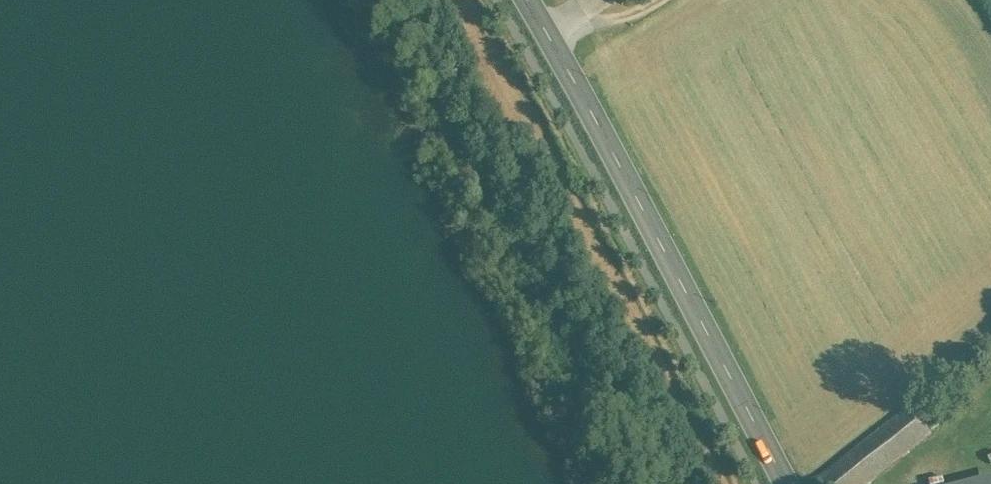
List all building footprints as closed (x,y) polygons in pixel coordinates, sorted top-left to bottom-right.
[(817,481),(819,483),(868,483),(931,434),(909,406),(817,481)]
